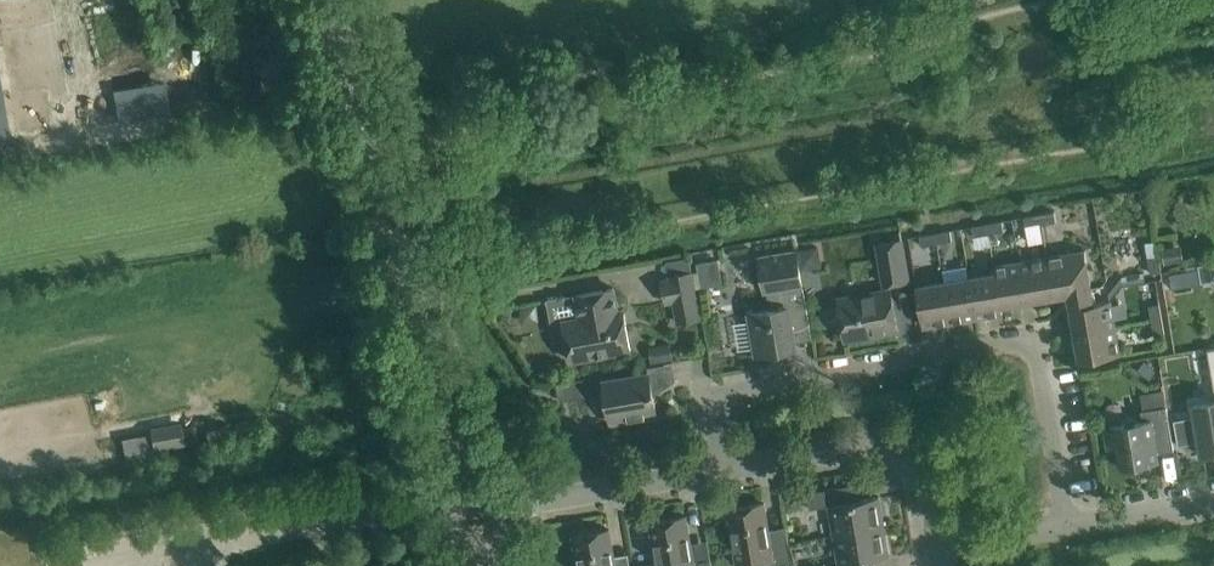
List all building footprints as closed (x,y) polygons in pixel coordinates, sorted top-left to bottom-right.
[(115,117),(166,111),(163,80),(111,86),(115,117)] [(0,92),(0,140),(10,138),(2,91),(0,92)] [(182,105),(169,108),(171,121),(184,119),(182,105)] [(1147,187),(1137,189),(1140,203),(1149,201),(1147,187)] [(1056,222),(1055,211),(1039,214),(1041,224),(1056,222)] [(1041,224),(1039,214),(1024,217),(1026,227),(1041,224)] [(1004,231),(1002,220),(987,223),(989,234),(1004,231)] [(989,234),(987,223),(972,226),(974,237),(989,234)] [(952,240),(950,230),(935,233),(937,243),(952,240)] [(937,243),(935,233),(920,235),(922,246),(937,243)] [(909,280),(902,238),(878,243),(885,284),(909,280)] [(1145,244),(1151,273),(1162,270),(1155,241),(1145,244)] [(1181,245),(1162,248),(1165,265),(1184,262),(1181,245)] [(816,246),(797,250),(800,269),(820,266),(816,246)] [(810,324),(806,300),(800,269),(797,250),(762,256),(763,263),(757,265),(754,268),(753,270),(752,273),(752,276),(753,279),(755,281),(757,283),(760,284),(763,285),(767,285),(771,309),(749,313),(757,355),(796,348),(792,327),(810,324)] [(1093,303),(1091,290),(1092,290),(1085,250),(1046,256),(1053,297),(1069,294),(1071,307),(1093,303)] [(1053,297),(1046,256),(1020,261),(1027,301),(1053,297)] [(691,264),(692,272),(695,289),(719,285),(715,260),(691,264)] [(1027,301),(1020,261),(994,265),(995,272),(996,272),(1001,306),(1002,306),(1027,301)] [(1212,262),(1198,265),(1202,282),(1213,280),(1213,272),(1212,262)] [(1189,271),(1170,274),(1173,289),(1192,286),(1189,271)] [(701,318),(695,289),(692,272),(669,276),(670,278),(663,280),(667,303),(674,301),(678,322),(701,318)] [(996,272),(995,272),(969,277),(976,317),(1003,313),(1002,306),(1001,306),(996,272)] [(976,317),(969,277),(944,281),(950,322),(976,317)] [(950,322),(944,281),(917,286),(920,302),(924,326),(950,322)] [(631,349),(624,309),(618,310),(614,287),(601,290),(577,295),(581,318),(564,321),(571,360),(595,356),(631,349)] [(898,331),(894,307),(891,289),(838,298),(845,340),(898,331)] [(1115,327),(1111,300),(1093,303),(1071,307),(1076,334),(1115,327)] [(1149,306),(1152,321),(1162,319),(1159,304),(1149,306)] [(1164,334),(1162,319),(1152,321),(1154,335),(1164,334)] [(1120,354),(1116,330),(1115,327),(1076,334),(1080,360),(1120,354)] [(670,344),(649,347),(652,363),(672,360),(670,344)] [(1144,362),(1137,372),(1148,380),(1156,371),(1144,362)] [(657,415),(653,391),(650,372),(604,380),(611,422),(657,415)] [(582,378),(559,382),(561,394),(584,390),(582,378)] [(1193,404),(1195,419),(1176,422),(1176,420),(1174,420),(1178,445),(1199,441),(1202,455),(1213,453),(1213,400),(1193,404)] [(1174,450),(1171,426),(1167,406),(1142,410),(1144,420),(1104,427),(1108,449),(1118,448),(1121,468),(1132,466),(1132,469),(1136,471),(1142,470),(1145,467),(1144,464),(1159,462),(1158,453),(1174,450)] [(227,425),(220,427),(223,438),(230,435),(227,425)] [(185,443),(182,427),(136,436),(139,450),(154,447),(154,448),(185,443)] [(364,456),(367,468),(379,466),(376,453),(364,456)] [(807,492),(810,509),(829,505),(834,535),(884,526),(879,496),(841,503),(839,487),(807,492)] [(764,503),(728,509),(732,533),(738,565),(760,561),(761,565),(793,565),(793,564),(789,541),(771,544),(764,503)] [(650,522),(654,546),(658,565),(712,565),(710,554),(693,557),(686,516),(650,522)] [(825,565),(855,565),(855,563),(875,559),(889,557),(884,526),(834,535),(839,564),(825,565)] [(610,529),(573,535),(579,565),(616,565),(610,529)] [(40,541),(43,557),(55,555),(53,539),(40,541)]
